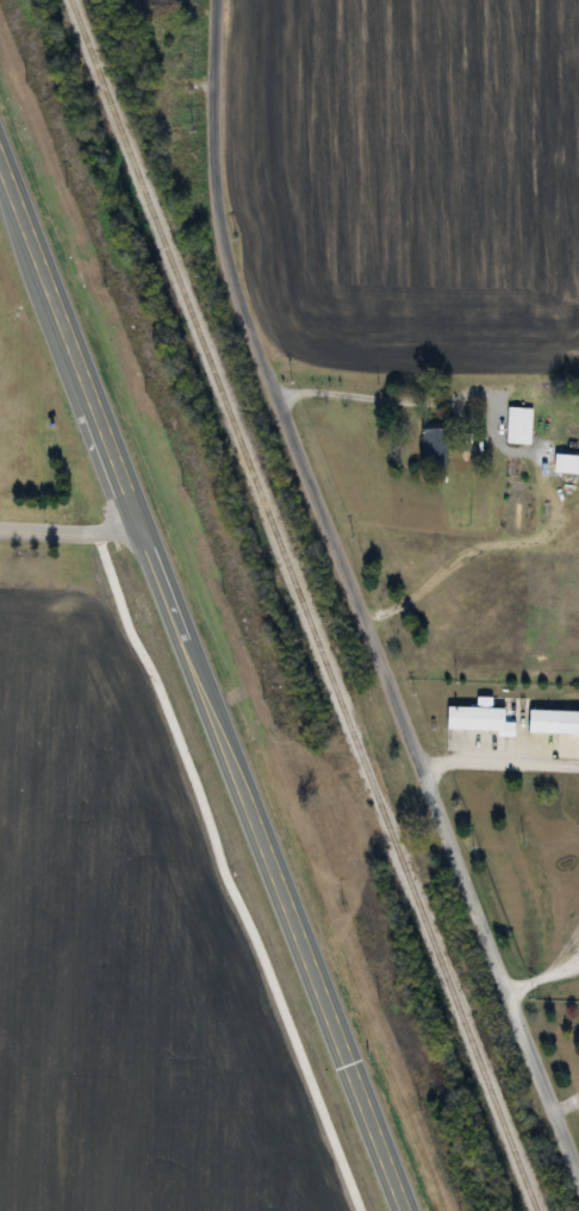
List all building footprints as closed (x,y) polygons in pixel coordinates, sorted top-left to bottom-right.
[(530,408),(505,408),(505,445),(530,445),(530,408)] [(444,424),(419,424),(419,467),(444,467),(444,424)] [(578,456),(552,455),(551,474),(578,475),(578,456)] [(490,697),(475,697),(475,708),(444,707),(444,730),(512,731),(512,723),(503,723),(503,708),(489,708),(490,697)] [(526,734),(557,734),(557,711),(526,711),(526,734)]
